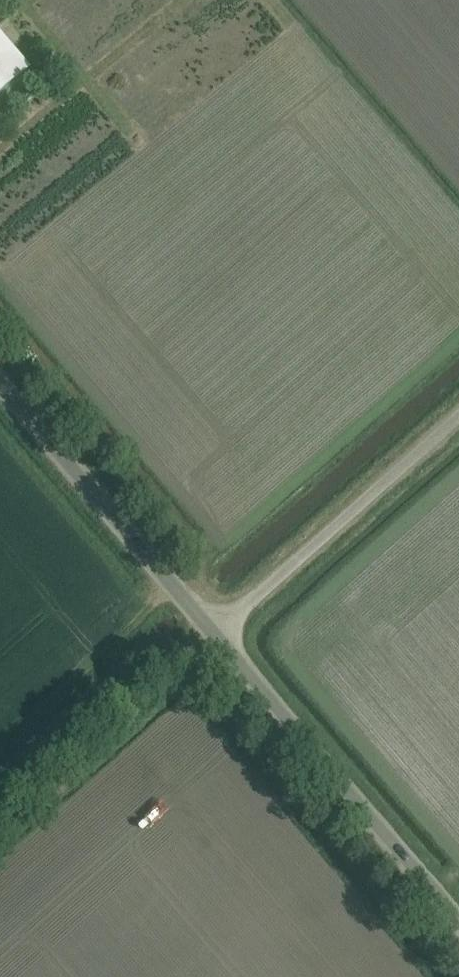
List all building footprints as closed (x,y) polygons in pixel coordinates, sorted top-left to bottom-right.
[(0,35),(0,95),(30,70),(0,35)]
